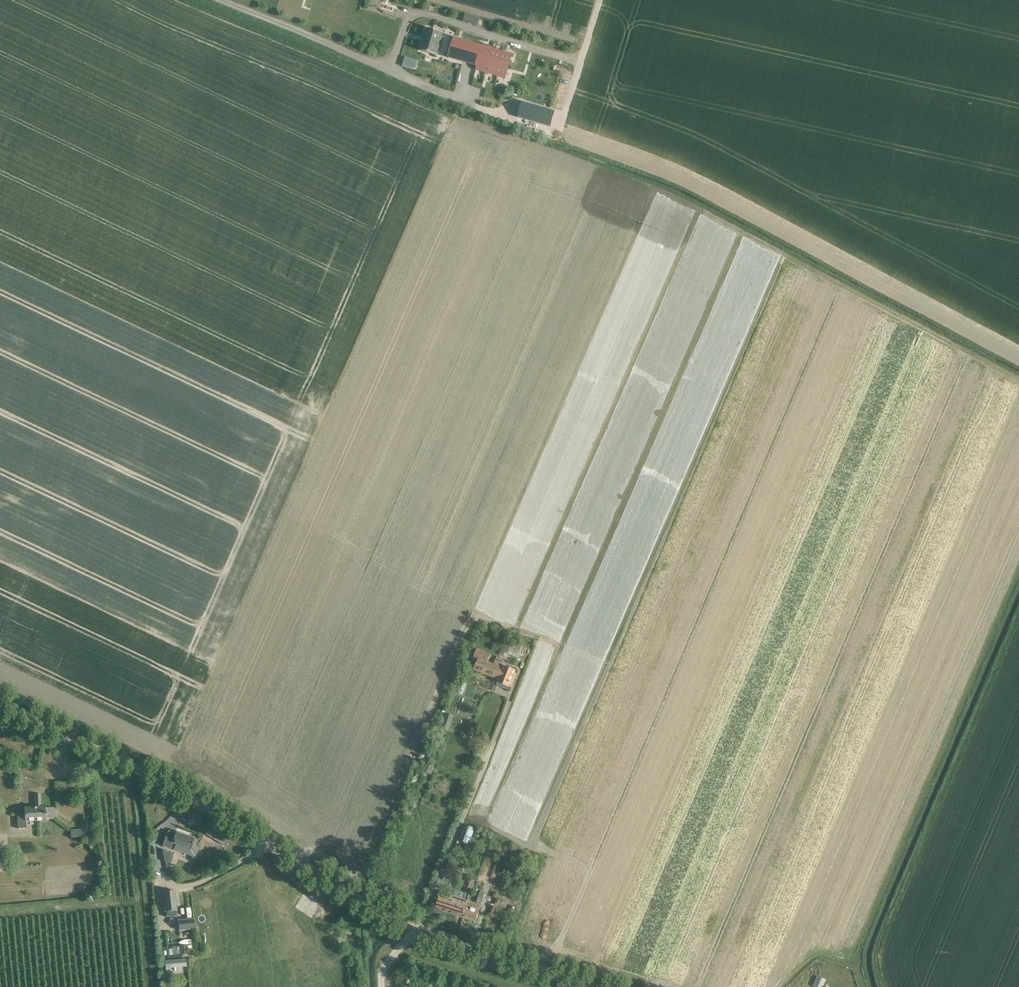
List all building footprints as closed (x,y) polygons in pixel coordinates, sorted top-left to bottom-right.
[(426,28),(420,51),(436,56),(438,48),(450,52),(448,57),(477,66),(482,46),(453,38),(453,40),(442,37),(443,33),(426,28)] [(477,66),(475,70),(485,73),(492,49),(482,46),(477,66)] [(492,49),(485,73),(495,76),(502,52),(492,49)] [(502,52),(495,76),(505,78),(512,55),(502,52)] [(556,123),(560,108),(528,98),(523,113),(556,123)] [(507,654),(509,654),(518,658),(523,646),(504,638),(498,654),(506,657),(507,654)] [(473,657),(478,659),(474,670),(498,680),(497,683),(509,687),(515,670),(504,666),(505,664),(495,661),(494,665),(487,662),(490,655),(476,649),(473,657)] [(446,713),(440,728),(447,731),(453,716),(446,713)] [(17,813),(17,829),(26,828),(25,821),(46,820),(46,819),(54,819),(53,807),(45,808),(45,807),(41,807),(40,794),(35,794),(35,807),(24,808),(24,813),(17,813)] [(464,825),(458,840),(467,844),(473,829),(464,825)] [(70,830),(70,838),(83,837),(83,829),(70,830)] [(168,831),(162,846),(170,849),(172,843),(175,844),(173,850),(194,857),(199,843),(192,841),(193,838),(176,832),(175,833),(168,831)] [(489,844),(487,848),(498,853),(503,842),(485,835),(483,841),(489,844)] [(162,892),(165,912),(176,910),(174,890),(162,892)] [(435,909),(462,917),(467,901),(440,893),(435,909)] [(476,921),(481,905),(483,898),(478,896),(476,904),(467,901),(462,917),(476,921)] [(178,920),(179,930),(194,929),(193,919),(178,920)]
